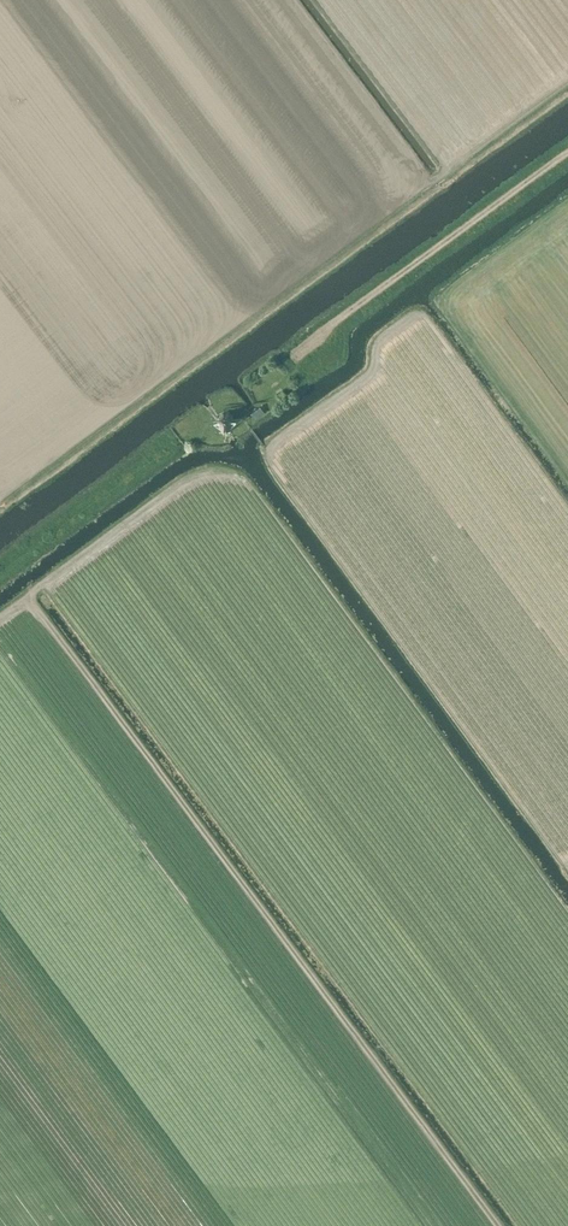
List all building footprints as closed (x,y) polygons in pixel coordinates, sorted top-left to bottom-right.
[(280,399),(286,395),(282,390),(277,394),(280,399)] [(260,406),(251,413),(256,419),(265,412),(260,406)] [(227,429),(232,424),(233,418),(230,413),(227,411),(222,411),(217,417),(218,424),(221,429),(227,429)]
